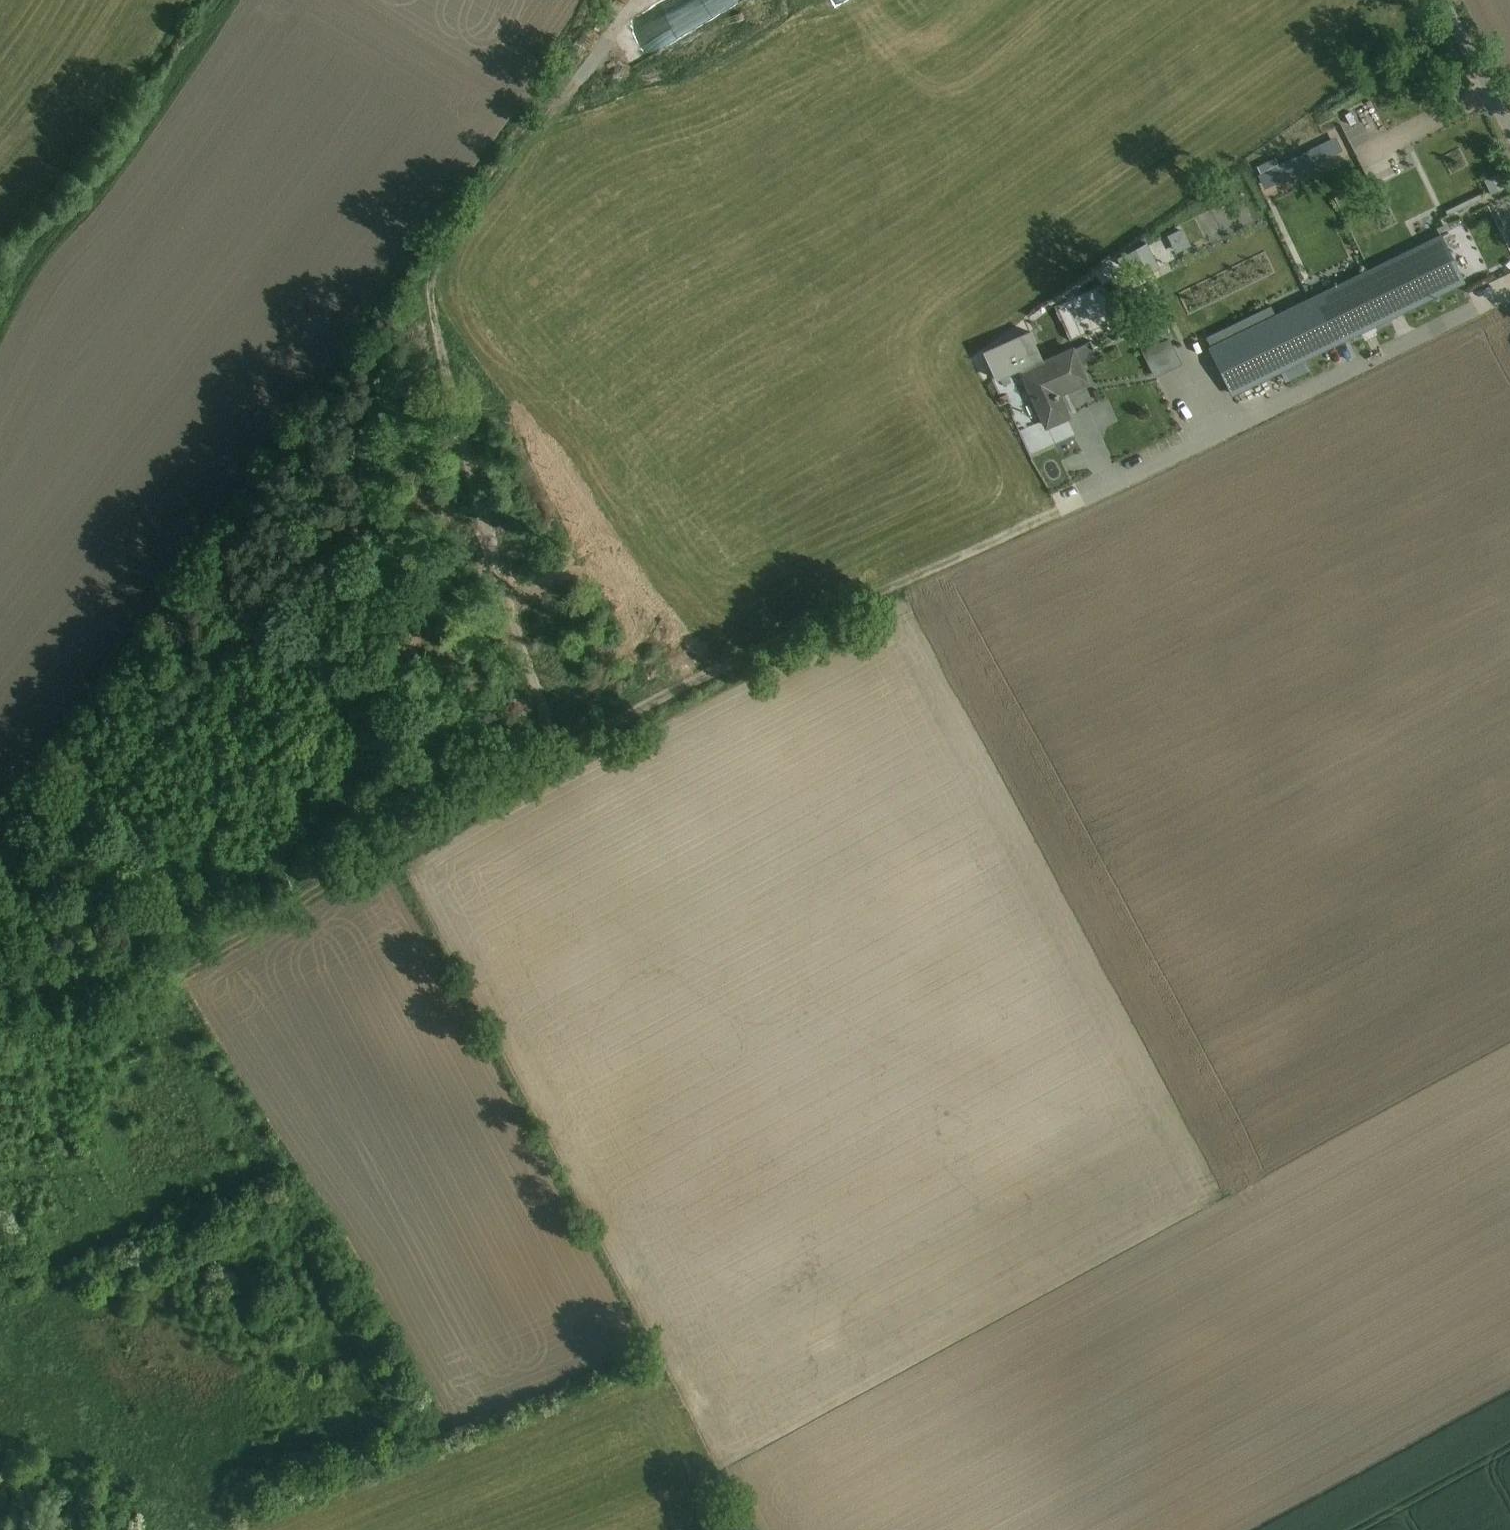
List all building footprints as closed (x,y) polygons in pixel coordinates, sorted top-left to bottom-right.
[(686,2),(655,7),(660,39),(691,34),(686,2)] [(1440,237),(1380,266),(1402,311),(1452,287),(1463,282),(1440,237)] [(1374,325),(1402,311),(1380,266),(1360,276),(1344,283),(1292,309),(1242,333),(1210,349),(1232,394),(1355,334),(1374,325)] [(1139,327),(1145,343),(1169,334),(1163,319),(1139,327)] [(1029,333),(985,353),(996,379),(1041,359),(1029,333)] [(1154,374),(1181,361),(1168,335),(1140,348),(1154,374)] [(1072,350),(1022,372),(1046,426),(1066,417),(1059,402),(1061,400),(1058,394),(1086,381),(1072,350)]
